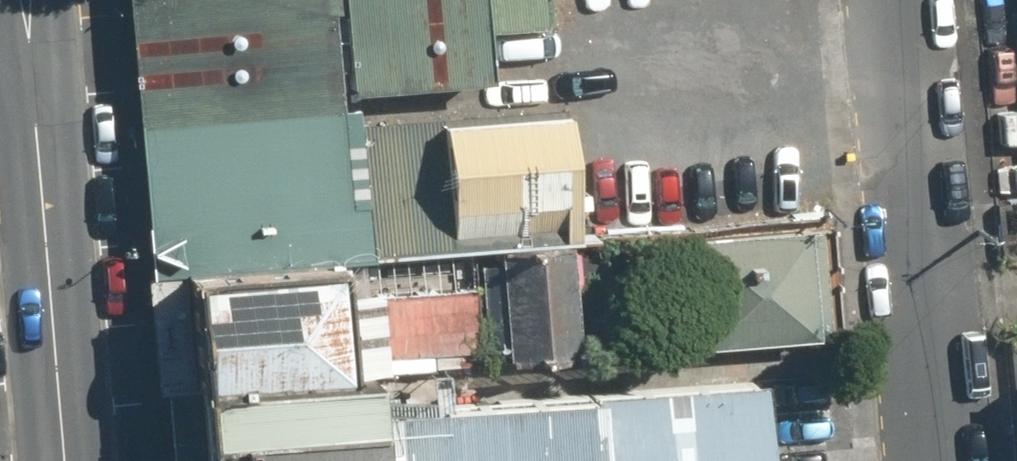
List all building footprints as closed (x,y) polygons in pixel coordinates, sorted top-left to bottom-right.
[(181,273),(565,234),(576,233),(563,101),(340,119),(327,0),(159,0),(181,273)] [(349,91),(489,79),(484,31),(555,25),(552,0),(338,0),(349,91)] [(686,236),(695,344),(811,335),(802,227),(686,236)] [(181,273),(191,384),(359,371),(575,354),(565,234),(181,273)] [(191,384),(195,439),(362,427),(361,408),(359,371),(191,384)] [(197,460),(757,460),(749,376),(361,408),(362,427),(195,439),(197,460)]
